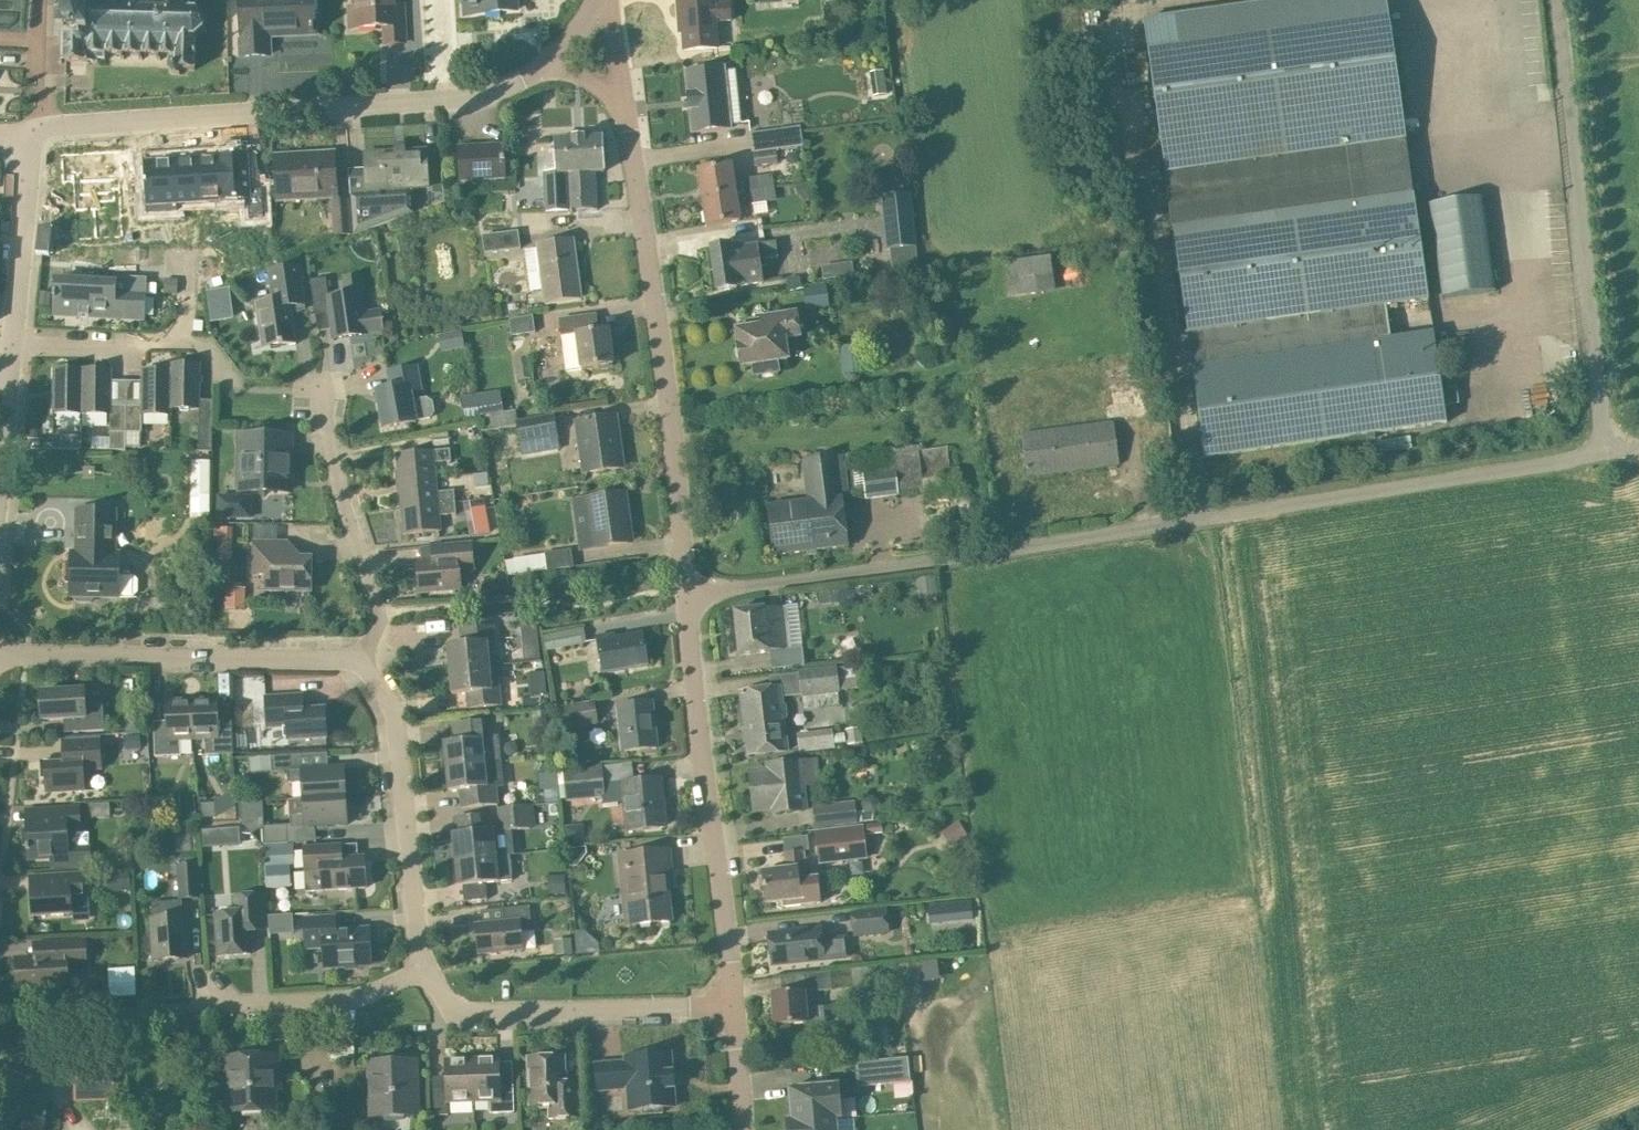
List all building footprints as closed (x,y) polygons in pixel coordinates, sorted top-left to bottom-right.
[(59,5),(58,36),(62,36),(61,62),(87,63),(87,54),(175,58),(175,65),(171,64),(168,67),(168,73),(171,76),(176,76),(179,73),(179,70),(194,71),(196,38),(203,31),(203,19),(196,11),(197,0),(70,0),(70,6),(59,5)] [(241,57),(268,56),(267,35),(314,33),(313,0),(239,0),(241,57)] [(397,0),(355,0),(355,6),(351,6),(352,29),(384,27),(384,44),(403,43),(401,4),(397,4),(397,0)] [(479,3),(463,4),(464,15),(516,12),(515,0),(479,0),(479,3)] [(714,0),(678,0),(679,21),(682,21),(684,51),(717,48),(715,22),(731,21),(729,4),(714,5),(714,0)] [(1371,202),(1363,146),(1406,140),(1386,0),(1293,0),(1144,20),(1192,367),(1205,460),(1447,423),(1445,407),(1460,405),(1457,387),(1442,390),(1433,332),(1390,338),(1385,304),(1430,297),(1415,195),(1371,202)] [(725,68),(685,72),(691,134),(732,130),(731,125),(741,124),(735,70),(725,71),(725,68)] [(801,127),(751,133),(753,152),(803,146),(801,127)] [(555,140),(557,173),(543,173),(545,213),(597,210),(596,173),(604,172),(602,137),(555,140)] [(458,147),(460,182),(505,179),(503,145),(458,147)] [(72,181),(75,238),(123,236),(120,178),(123,178),(122,147),(60,151),(62,182),(72,181)] [(227,150),(230,194),(230,196),(256,195),(257,212),(272,211),(271,183),(257,184),(255,147),(227,148),(227,150)] [(203,152),(205,195),(230,194),(227,150),(203,152)] [(364,153),(365,169),(349,170),(354,236),(412,214),(411,189),(428,188),(426,150),(364,153)] [(755,166),(778,163),(776,151),(754,154),(755,166)] [(203,152),(178,153),(181,206),(182,206),(182,197),(205,195),(203,152)] [(178,153),(147,155),(150,208),(181,206),(178,153)] [(275,158),(277,199),(337,196),(334,155),(275,158)] [(703,199),(736,194),(731,165),(698,170),(703,199)] [(749,191),(774,188),(772,175),(747,179),(749,191)] [(776,201),(774,188),(749,191),(751,205),(776,201)] [(736,194),(703,199),(707,227),(740,222),(736,194)] [(891,263),(918,260),(911,195),(881,198),(887,251),(890,251),(891,263)] [(353,236),(350,200),(331,201),(334,237),(353,236)] [(485,253),(520,248),(518,232),(483,236),(485,253)] [(213,244),(226,243),(225,234),(212,235),(213,244)] [(173,247),(173,238),(160,238),(161,247),(173,247)] [(581,298),(573,240),(537,245),(545,303),(581,298)] [(776,243),(757,245),(757,244),(732,248),(732,245),(710,248),(717,292),(738,289),(738,288),(763,284),(761,266),(766,266),(765,259),(778,257),(776,243)] [(231,264),(237,279),(267,268),(261,252),(231,264)] [(1055,291),(1050,257),(988,265),(991,290),(1010,287),(1013,313),(1037,309),(1035,294),(1055,291)] [(268,270),(272,300),(256,302),(263,349),(296,345),(290,307),(306,304),(301,266),(268,270)] [(344,295),(329,297),(326,278),(311,281),(314,300),(327,298),(333,340),(366,335),(366,334),(384,332),(381,310),(363,312),(360,294),(364,293),(362,275),(342,278),(344,295)] [(69,284),(57,282),(57,319),(144,322),(142,304),(114,303),(113,285),(98,284),(99,280),(69,280),(69,284)] [(827,286),(804,287),(806,309),(829,307),(827,286)] [(211,320),(236,318),(234,287),(209,288),(211,320)] [(608,329),(599,331),(596,314),(560,319),(567,371),(613,365),(608,329)] [(736,331),(739,349),(735,354),(737,362),(741,365),(742,369),(753,367),(754,378),(780,374),(778,363),(789,362),(786,340),(802,338),(798,314),(761,319),(762,327),(736,331)] [(512,335),(535,332),(533,316),(510,320),(512,335)] [(442,352),(465,348),(462,331),(439,336),(442,352)] [(865,344),(841,344),(841,372),(865,372),(865,344)] [(171,409),(199,410),(200,365),(171,364),(170,371),(171,409)] [(386,372),(389,388),(376,391),(384,429),(417,423),(416,420),(431,418),(434,413),(432,402),(427,398),(413,401),(411,393),(423,391),(418,366),(386,372)] [(82,414),(82,370),(54,369),(53,414),(82,414)] [(111,370),(82,370),(82,414),(110,415),(110,450),(126,450),(126,432),(125,432),(125,415),(110,415),(111,370)] [(125,415),(125,432),(126,432),(141,432),(142,415),(170,416),(171,409),(170,371),(142,371),(142,415),(125,415)] [(1101,392),(1106,423),(1021,433),(1026,479),(1120,466),(1114,422),(1150,416),(1145,386),(1101,392)] [(555,415),(517,421),(483,427),(487,448),(519,443),(521,455),(560,449),(555,415)] [(619,439),(616,417),(576,423),(583,474),(619,468),(615,439),(619,439)] [(211,451),(212,423),(200,423),(199,451),(211,451)] [(82,437),(53,436),(53,449),(82,450),(82,437)] [(241,437),(241,491),(289,491),(290,437),(241,437)] [(807,460),(812,501),(768,506),(774,556),(848,547),(842,495),(849,494),(846,465),(861,463),(866,501),(899,496),(899,494),(961,486),(959,467),(950,468),(946,447),(919,451),(918,445),(807,460)] [(399,482),(436,479),(435,463),(450,462),(449,449),(396,454),(399,482)] [(192,461),(191,519),(209,519),(210,461),(192,461)] [(437,492),(436,479),(399,482),(401,508),(454,503),(453,491),(437,492)] [(628,514),(625,494),(586,499),(593,548),(628,543),(624,514),(628,514)] [(455,515),(454,503),(401,508),(404,535),(441,532),(440,516),(455,515)] [(219,516),(250,516),(251,505),(219,505),(219,516)] [(134,576),(119,576),(119,554),(114,554),(115,511),(77,510),(76,553),(71,553),(70,577),(68,577),(64,580),(64,590),(67,593),(70,593),(70,597),(73,597),(73,599),(76,602),(90,603),(93,600),(94,597),(118,598),(118,596),(133,597),(138,592),(138,580),(134,576)] [(214,529),(214,564),(233,564),(233,529),(214,529)] [(311,592),(312,559),(286,559),(286,543),(254,542),(253,575),(266,575),(266,591),(311,592)] [(430,546),(432,561),(417,563),(419,593),(461,589),(460,572),(475,571),(473,542),(430,546)] [(548,571),(574,567),(572,550),(546,553),(546,555),(515,559),(517,574),(548,569),(548,571)] [(872,596),(870,586),(851,589),(853,599),(872,596)] [(245,609),(246,588),(226,588),(226,609),(245,609)] [(845,589),(830,591),(831,604),(846,602),(845,589)] [(798,605),(783,606),(788,649),(802,648),(802,643),(798,609),(798,606),(798,605)] [(783,606),(765,608),(734,611),(739,655),(770,651),(770,650),(788,649),(783,606)] [(460,629),(462,644),(448,645),(450,671),(498,666),(494,626),(460,629)] [(546,651),(587,643),(584,628),(543,635),(546,651)] [(614,634),(596,637),(603,674),(648,666),(642,632),(615,637),(614,634)] [(501,705),(498,666),(450,671),(452,695),(466,694),(468,708),(501,705)] [(836,667),(798,672),(801,697),(839,692),(836,667)] [(743,743),(747,746),(749,756),(787,752),(780,687),(741,692),(745,728),(742,731),(743,743)] [(85,691),(40,693),(42,721),(64,719),(75,719),(75,731),(104,730),(103,705),(86,706),(85,691)] [(297,696),(266,698),(267,727),(288,726),(288,740),(326,738),(325,709),(303,710),(297,711),(297,709),(297,696)] [(233,738),(219,738),(218,699),(191,700),(192,739),(207,738),(207,755),(225,754),(225,770),(233,769),(232,753),(233,753),(233,738)] [(166,701),(167,739),(155,740),(156,756),(181,755),(181,739),(192,739),(191,700),(166,701)] [(563,730),(598,723),(594,701),(558,708),(558,709),(548,711),(551,727),(562,725),(563,730)] [(657,748),(652,702),(617,706),(622,751),(657,748)] [(125,715),(126,732),(143,731),(142,714),(125,715)] [(452,723),(454,742),(444,743),(447,768),(501,762),(498,737),(491,738),(489,719),(452,723)] [(46,794),(86,791),(84,772),(103,771),(101,737),(62,740),(63,761),(44,762),(46,794)] [(803,754),(833,750),(832,737),(801,740),(803,754)] [(272,756),(250,758),(251,773),(273,771),(289,770),(289,777),(289,782),(303,781),(304,799),(345,797),(344,777),(344,767),(302,770),(301,755),(272,756)] [(501,762),(447,768),(449,792),(459,791),(461,808),(498,804),(497,788),(503,787),(501,762)] [(751,775),(755,810),(773,808),(774,813),(803,810),(800,787),(815,786),(813,763),(769,767),(769,773),(751,775)] [(660,778),(627,782),(625,765),(602,767),(602,766),(564,770),(567,801),(603,798),(603,803),(625,801),(628,831),(659,828),(656,798),(662,797),(660,778)] [(558,790),(544,792),(545,805),(560,804),(558,790)] [(216,819),(236,818),(235,794),(227,794),(215,801),(215,804),(202,804),(202,818),(216,818),(216,819)] [(305,815),(291,816),(291,825),(291,828),(315,827),(347,825),(345,797),(304,799),(305,815)] [(816,828),(857,824),(855,801),(814,806),(816,828)] [(534,828),(532,806),(498,808),(500,830),(512,830),(534,828)] [(68,829),(81,828),(79,808),(42,810),(43,823),(27,824),(29,861),(51,860),(52,869),(92,867),(91,845),(69,847),(68,829)] [(456,834),(452,834),(455,862),(510,856),(510,855),(514,855),(512,830),(500,830),(494,831),(493,830),(482,831),(481,816),(454,818),(456,834)] [(243,826),(205,827),(205,845),(244,844),(243,826)] [(264,844),(287,843),(286,826),(263,827),(264,844)] [(820,865),(867,859),(863,826),(816,831),(820,865)] [(783,839),(787,869),(763,872),(766,903),(782,902),(783,907),(806,905),(821,903),(818,878),(807,880),(804,850),(809,850),(807,837),(783,839)] [(268,866),(295,864),(294,844),(267,846),(268,866)] [(365,858),(343,859),(342,844),(303,846),(304,873),(307,873),(308,890),(366,887),(365,858)] [(571,868),(577,867),(587,855),(586,848),(568,850),(571,868)] [(627,926),(671,921),(668,888),(672,888),(669,850),(620,855),(627,926)] [(512,879),(510,856),(455,862),(458,887),(463,887),(465,901),(487,899),(486,884),(499,883),(499,881),(512,879)] [(177,865),(179,900),(201,899),(199,864),(177,865)] [(46,888),(31,889),(32,917),(72,914),(71,899),(83,898),(82,874),(46,876),(46,888)] [(220,956),(253,954),(252,930),(265,929),(263,895),(235,897),(236,913),(218,914),(220,956)] [(931,902),(934,927),(978,922),(975,897),(931,902)] [(483,924),(474,925),(477,954),(523,950),(521,932),(532,931),(529,907),(504,909),(504,917),(505,922),(503,922),(495,923),(483,924)] [(854,937),(889,933),(887,909),(852,912),(854,937)] [(271,933),(294,932),(294,912),(270,913),(271,933)] [(185,916),(182,916),(153,918),(154,934),(147,935),(144,938),(145,952),(149,955),(155,955),(155,960),(187,958),(185,916)] [(358,970),(360,966),(372,966),(370,929),(337,930),(336,917),(305,919),(306,949),(324,948),(325,968),(346,967),(349,970),(358,970)] [(821,929),(770,935),(773,965),(825,959),(821,929)] [(572,939),(554,940),(556,956),(573,955),(572,939)] [(69,967),(87,965),(86,941),(50,943),(51,958),(35,959),(16,960),(18,993),(70,990),(69,967)] [(109,966),(110,994),(136,993),(135,965),(109,966)] [(898,966),(782,977),(783,993),(900,983),(898,966)] [(824,1007),(807,1008),(805,992),(773,994),(775,1026),(808,1023),(825,1022),(824,1007)] [(74,1088),(115,1085),(115,1050),(81,1051),(81,1041),(67,1041),(67,1052),(40,1052),(40,1077),(74,1076),(74,1088)] [(626,1062),(597,1064),(599,1090),(628,1089),(629,1108),(641,1108),(641,1112),(661,1111),(661,1107),(673,1106),(672,1089),(673,1089),(673,1073),(672,1073),(671,1056),(626,1058),(626,1062)] [(262,1117),(264,1111),(275,1110),(273,1057),(228,1058),(229,1112),(240,1112),(244,1118),(262,1117)] [(579,1116),(578,1083),(565,1083),(564,1057),(530,1058),(531,1105),(551,1105),(551,1117),(579,1116)] [(499,1058),(471,1059),(473,1102),(491,1101),(491,1113),(514,1113),(513,1082),(500,1082),(499,1058)] [(445,1060),(447,1092),(434,1092),(435,1116),(448,1115),(448,1103),(473,1102),(471,1059),(445,1060)] [(909,1059),(856,1064),(858,1087),(911,1083),(909,1059)] [(404,1122),(406,1116),(417,1116),(415,1061),(370,1062),(372,1117),(384,1117),(386,1122),(404,1122)] [(788,1121),(841,1117),(839,1085),(790,1089),(793,1120),(788,1121)] [(47,1111),(23,1110),(21,1129),(45,1129),(47,1111)] [(788,1121),(789,1129),(838,1129),(837,1119),(842,1118),(841,1117),(788,1121)]
